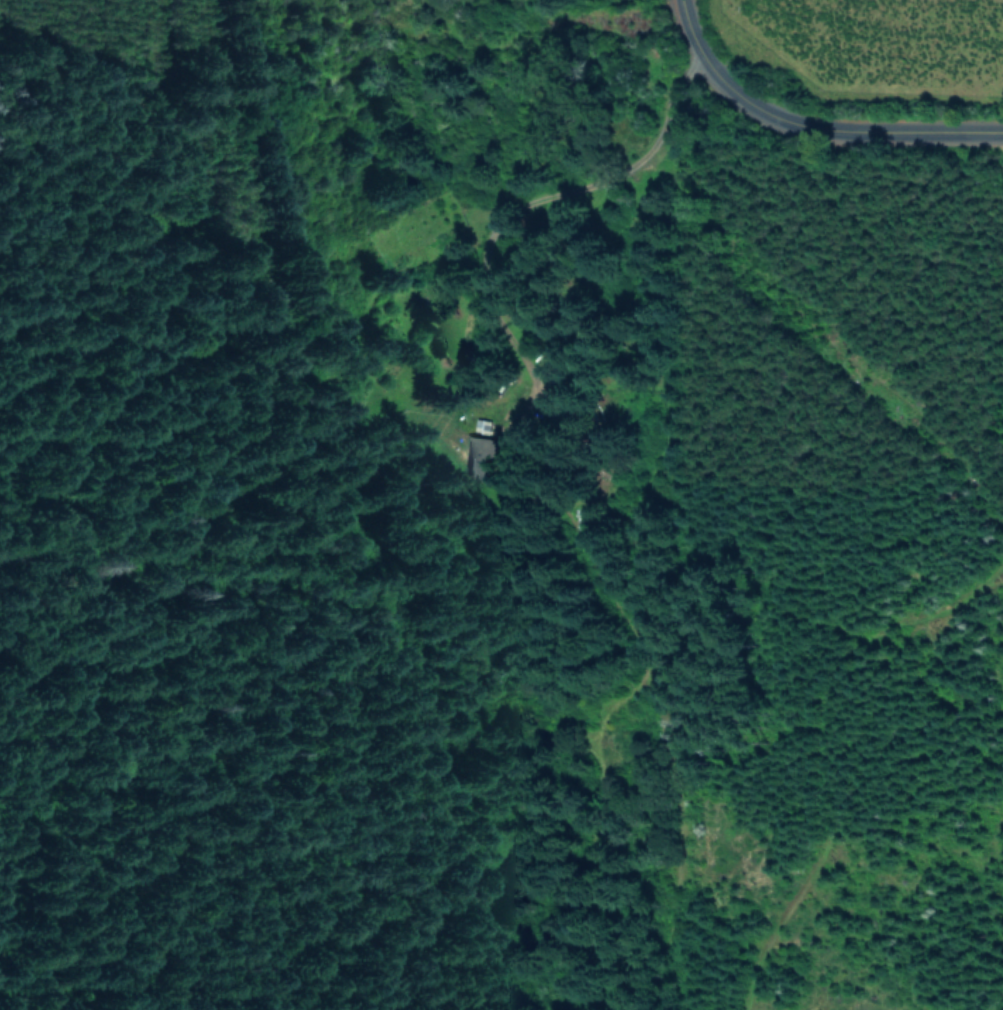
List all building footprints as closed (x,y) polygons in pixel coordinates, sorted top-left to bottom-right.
[(465,473),(496,475),(498,437),(467,436),(465,473)]
